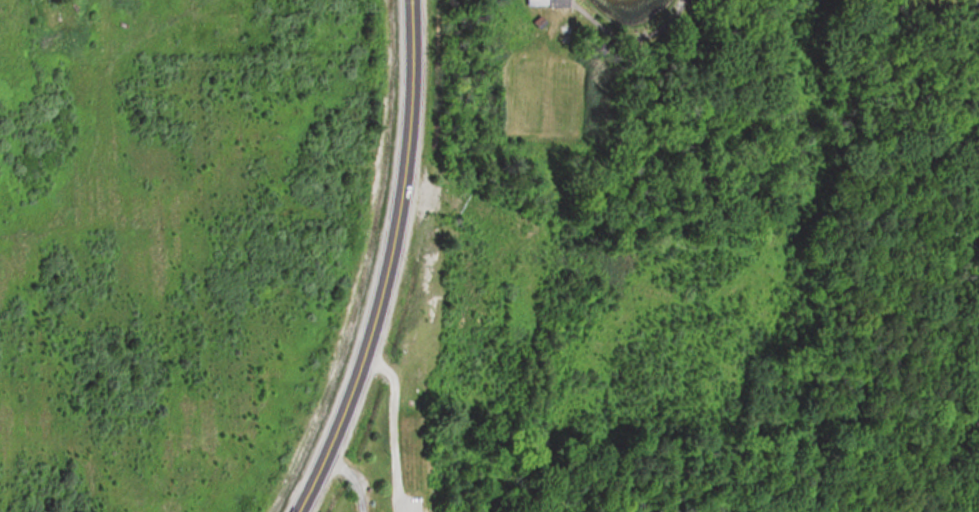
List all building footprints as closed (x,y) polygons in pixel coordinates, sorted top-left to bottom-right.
[(520,8),(551,8),(551,0),(520,0),(520,8)]
